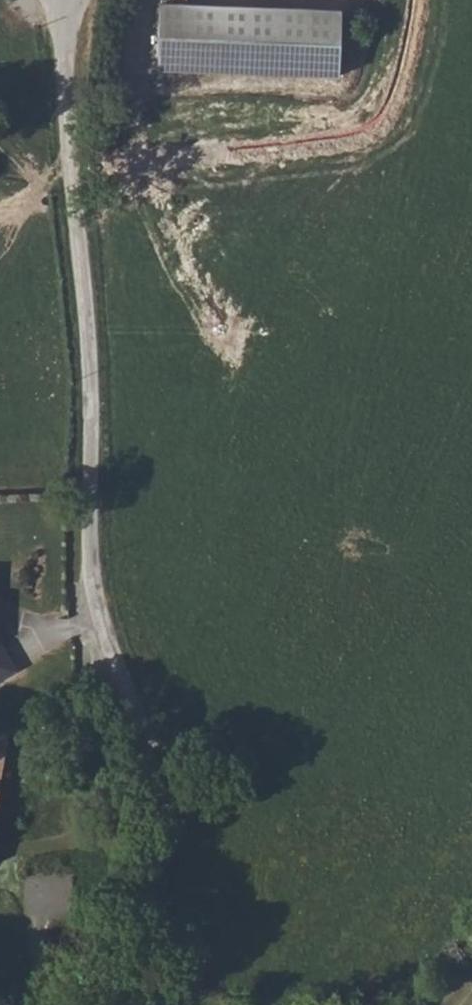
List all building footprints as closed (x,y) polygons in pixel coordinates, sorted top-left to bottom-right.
[(176,44),(357,46),(357,0),(176,0),(176,44)] [(11,755),(0,753),(0,794),(11,755)]
